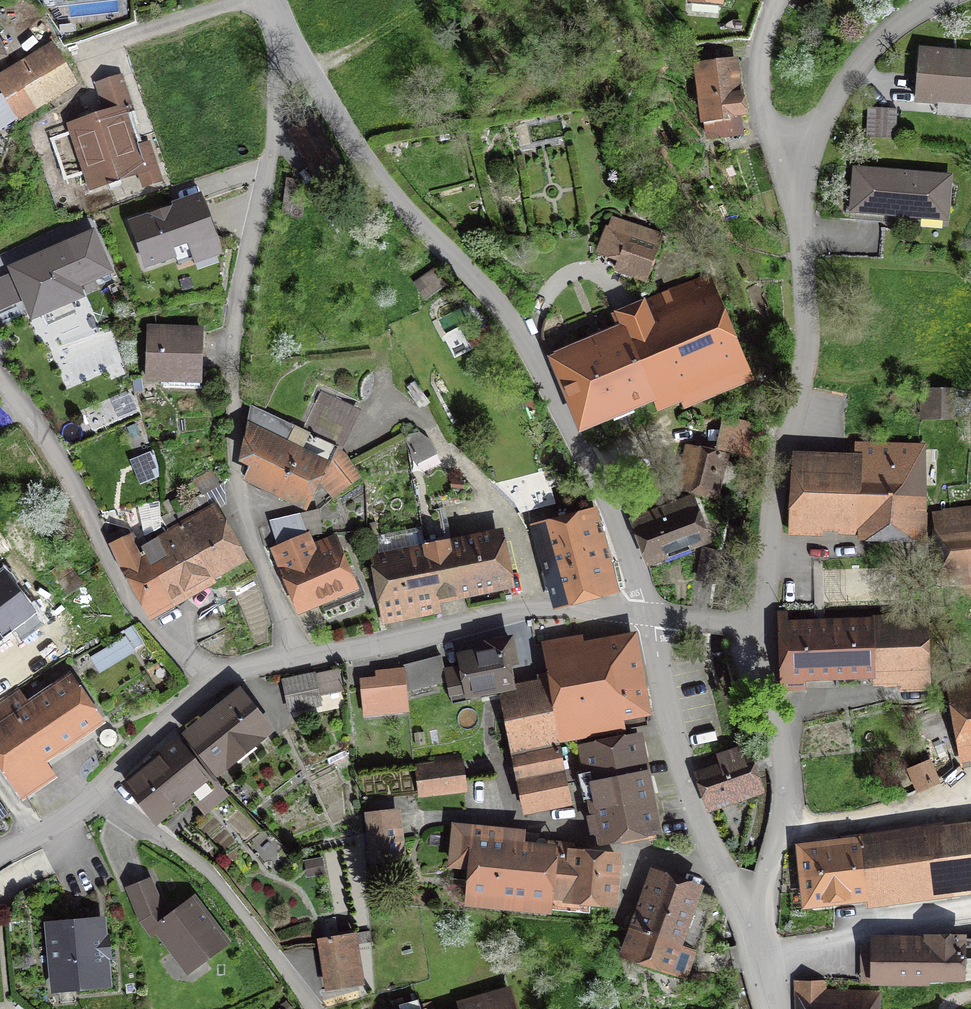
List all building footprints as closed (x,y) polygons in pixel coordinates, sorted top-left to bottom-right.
[(0,78),(0,87),(19,118),(74,83),(51,46),(0,78)] [(916,100),(941,102),(941,96),(970,99),(970,54),(920,50),(916,100)] [(707,136),(722,135),(722,136),(743,134),(734,60),(710,63),(709,52),(697,54),(707,136)] [(108,115),(73,127),(93,186),(139,170),(144,183),(159,178),(147,144),(133,148),(121,112),(130,109),(121,79),(99,87),(108,115)] [(868,108),(866,138),(881,138),(883,109),(868,108)] [(885,175),(858,173),(855,212),(904,216),(905,211),(922,212),(922,207),(945,209),(947,178),(908,175),(908,172),(885,170),(885,175)] [(133,224),(147,263),(214,240),(200,201),(133,224)] [(617,265),(645,277),(663,235),(613,218),(600,251),(620,259),(617,265)] [(74,284),(106,270),(95,244),(63,258),(59,249),(13,269),(33,315),(79,295),(74,284)] [(427,296),(444,285),(435,272),(419,284),(427,296)] [(626,333),(556,362),(581,424),(743,357),(709,277),(618,314),(626,333)] [(16,288),(0,295),(0,309),(22,300),(16,288)] [(168,385),(199,386),(201,331),(148,329),(147,377),(169,378),(168,385)] [(953,388),(922,387),(921,415),(952,415),(953,388)] [(282,492),(305,503),(318,477),(332,484),(338,493),(359,477),(346,456),(337,451),(338,448),(256,407),(246,459),(255,463),(249,476),(265,484),(261,491),(279,500),(282,492)] [(759,457),(765,428),(733,421),(727,450),(759,457)] [(411,449),(413,459),(417,464),(437,453),(430,439),(419,432),(406,439),(411,449)] [(693,447),(684,483),(714,490),(716,483),(731,487),(737,465),(722,461),(723,455),(693,447)] [(858,520),(857,526),(914,528),(919,449),(860,447),(860,458),(842,457),(842,463),(795,462),(791,518),(858,520)] [(542,471),(495,483),(514,502),(520,513),(551,505),(542,471)] [(210,509),(201,494),(160,518),(169,532),(185,560),(198,553),(211,575),(240,558),(212,508),(210,509)] [(692,496),(631,520),(647,562),(709,539),(692,496)] [(420,513),(427,551),(436,597),(505,583),(496,537),(447,547),(440,509),(420,513)] [(944,512),(947,542),(939,543),(941,562),(970,559),(970,509),(944,512)] [(271,522),(279,547),(308,535),(317,534),(317,511),(271,522)] [(439,611),(436,597),(427,551),(420,513),(411,515),(414,531),(367,540),(383,622),(439,611)] [(588,518),(543,531),(562,598),(607,586),(588,518)] [(172,603),(170,599),(143,552),(133,536),(129,539),(123,529),(109,537),(127,578),(130,576),(152,614),(172,603)] [(157,544),(143,552),(170,599),(211,575),(198,553),(185,560),(169,532),(155,540),(157,544)] [(313,546),(308,535),(279,547),(274,549),(298,607),(354,584),(335,537),(313,546)] [(12,626),(19,634),(38,620),(4,577),(0,580),(0,635),(12,626)] [(926,686),(924,626),(780,629),(782,689),(804,688),(804,674),(872,672),(872,678),(874,678),(874,672),(899,671),(899,687),(926,686)] [(462,668),(445,671),(451,704),(471,700),(469,693),(511,685),(507,665),(514,664),(510,640),(488,644),(490,652),(460,658),(462,668)] [(561,740),(572,738),(623,729),(621,715),(645,711),(633,643),(606,648),(606,650),(547,661),(561,740)] [(438,658),(403,668),(404,672),(406,690),(443,681),(441,672),(438,658)] [(343,668),(284,681),(290,709),(319,703),(317,693),(337,688),(337,687),(345,685),(343,668)] [(361,684),(364,715),(403,711),(401,695),(406,695),(406,690),(404,672),(377,675),(377,683),(361,684)] [(965,748),(970,747),(970,677),(951,680),(964,755),(967,755),(965,748)] [(11,776),(96,720),(71,682),(30,709),(17,690),(0,702),(0,760),(11,776)] [(189,734),(183,739),(211,775),(268,729),(240,693),(189,734)] [(510,739),(513,754),(559,745),(548,694),(503,702),(510,739)] [(623,732),(623,729),(572,738),(575,752),(586,750),(590,770),(579,772),(585,800),(596,798),(599,815),(590,817),(593,833),(602,831),(604,838),(619,835),(621,843),(654,836),(652,828),(654,828),(636,739),(625,741),(623,732)] [(226,794),(211,775),(183,739),(128,783),(157,818),(204,781),(219,800),(226,794)] [(559,745),(513,754),(524,810),(570,801),(559,745)] [(701,773),(711,801),(753,787),(739,749),(719,756),(722,766),(701,773)] [(910,768),(918,791),(939,782),(932,760),(910,768)] [(455,763),(415,768),(418,793),(458,788),(455,763)] [(382,858),(401,856),(396,811),(366,814),(370,844),(380,843),(380,849),(378,849),(378,855),(381,854),(382,858)] [(472,865),(468,901),(547,909),(549,894),(613,900),(617,858),(590,855),(591,850),(573,848),(574,843),(548,841),(548,850),(520,847),(521,833),(455,827),(452,863),(472,865)] [(808,902),(970,881),(970,829),(802,849),(808,902)] [(639,928),(628,958),(671,973),(688,974),(715,898),(657,877),(644,913),(637,911),(632,925),(639,928)] [(158,929),(188,969),(224,941),(194,901),(168,920),(160,909),(149,881),(130,889),(143,920),(153,933),(158,929)] [(55,986),(74,985),(77,989),(85,988),(88,983),(106,982),(104,955),(101,955),(98,920),(50,925),(55,986)] [(327,938),(335,988),(359,984),(352,934),(327,938)] [(962,939),(929,938),(929,945),(876,945),(876,983),(928,984),(945,983),(945,980),(970,979),(970,938),(962,939)] [(870,991),(825,990),(825,980),(795,980),(796,1008),(870,1008),(870,991)] [(507,990),(482,997),(485,1008),(513,1008),(507,990)] [(431,1002),(420,1006),(418,1000),(387,1008),(433,1008),(431,1002)]
